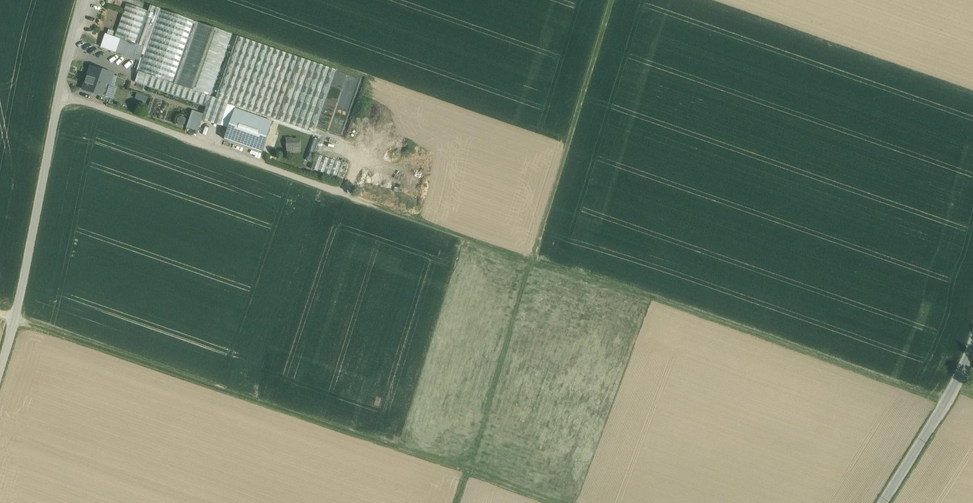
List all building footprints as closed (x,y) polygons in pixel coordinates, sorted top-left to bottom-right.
[(148,11),(126,4),(114,37),(136,45),(148,11)] [(148,11),(136,45),(137,45),(144,48),(142,55),(144,56),(160,10),(150,6),(148,11)] [(144,56),(139,72),(172,84),(194,21),(160,10),(144,56)] [(198,23),(176,85),(210,97),(232,34),(198,23)] [(101,47),(110,50),(114,37),(105,34),(101,47)] [(298,57),(237,36),(216,99),(228,103),(276,120),(280,110),(298,57)] [(136,45),(114,37),(110,50),(133,59),(137,45),(136,45)] [(144,48),(137,45),(133,59),(140,61),(142,55),(144,48)] [(335,70),(298,57),(280,110),(276,120),(314,133),(335,70)] [(113,75),(91,67),(83,90),(101,96),(106,83),(110,85),(113,75)] [(172,84),(139,72),(135,83),(206,107),(203,115),(202,119),(202,120),(220,126),(228,103),(216,99),(210,97),(176,85),(172,84)] [(273,122),(235,109),(224,139),(262,153),(273,122)] [(192,111),(186,128),(198,132),(202,120),(202,119),(203,115),(192,111)] [(307,160),(311,161),(319,138),(314,137),(307,160)] [(299,147),(299,138),(287,138),(288,148),(299,147)] [(316,153),(310,168),(335,177),(340,162),(316,153)]
